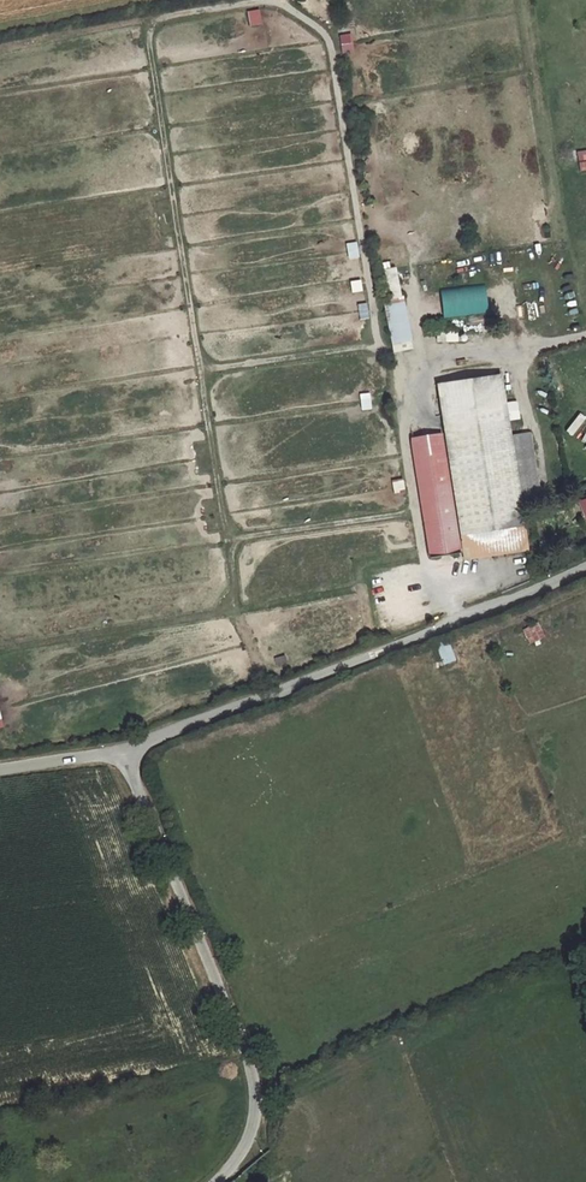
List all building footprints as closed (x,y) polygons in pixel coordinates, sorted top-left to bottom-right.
[(246,12),(249,26),(260,24),(257,10),(246,12)] [(350,34),(338,35),(339,53),(351,52),(350,34)] [(380,270),(387,300),(400,297),(393,267),(380,270)] [(439,316),(483,314),(482,287),(438,289),(439,316)] [(392,353),(412,348),(400,301),(380,306),(392,353)] [(467,529),(529,521),(514,400),(450,409),(467,529)] [(532,540),(529,521),(467,529),(459,530),(444,429),(415,433),(432,552),(532,540)] [(585,458),(585,434),(576,453),(585,458)] [(532,540),(432,552),(434,560),(533,547),(532,540)] [(536,622),(519,629),(527,646),(543,638),(536,622)] [(442,665),(453,660),(446,645),(435,649),(442,665)]
